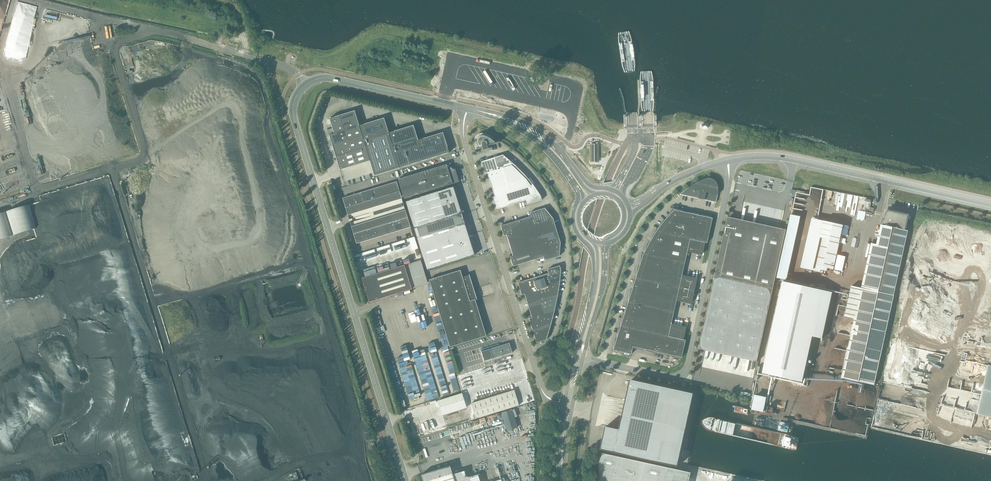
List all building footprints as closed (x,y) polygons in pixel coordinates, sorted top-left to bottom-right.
[(102,39),(113,37),(112,30),(110,31),(109,26),(100,27),(102,39)] [(334,133),(329,135),(330,140),(332,145),(333,150),(337,160),(338,165),(340,170),(369,161),(374,176),(449,153),(447,146),(445,142),(443,135),(443,133),(438,134),(427,137),(423,139),(418,140),(414,128),(413,125),(408,127),(398,130),(393,131),(388,133),(384,121),(384,118),(379,120),(359,126),(355,113),(354,111),(349,112),(344,114),(339,115),(329,119),(331,123),(334,133)] [(496,140),(495,139),(494,138),(492,137),(490,136),(488,135),(486,134),(485,134),(484,133),(483,133),(482,133),(481,133),(480,133),(479,134),(478,134),(477,134),(477,135),(476,135),(476,136),(475,136),(475,137),(474,138),(474,139),(474,140),(474,141),(474,142),(474,143),(476,149),(475,149),(475,150),(478,149),(481,148),(482,148),(483,150),(488,149),(487,146),(488,146),(493,145),(499,143),(499,142),(498,142),(497,141),(496,140)] [(514,164),(511,162),(507,159),(503,155),(495,157),(499,170),(504,168),(514,165),(514,164)] [(499,170),(495,157),(486,160),(480,162),(484,174),(487,173),(499,170)] [(459,182),(456,173),(455,169),(452,169),(451,167),(447,168),(446,164),(398,179),(404,199),(459,182)] [(524,174),(521,172),(518,169),(514,165),(504,168),(507,180),(524,175),(524,174)] [(507,180),(504,168),(499,170),(487,173),(491,185),(507,180)] [(533,185),(531,182),(528,179),(524,175),(507,180),(511,191),(522,188),(533,185)] [(679,194),(687,196),(689,197),(691,197),(697,198),(697,199),(698,199),(701,199),(704,200),(705,200),(710,201),(712,202),(714,202),(716,202),(717,195),(718,193),(718,192),(718,191),(718,189),(717,187),(717,186),(717,185),(717,184),(716,183),(715,182),(715,181),(714,181),(714,180),(713,180),(712,179),(711,179),(709,178),(707,178),(706,178),(705,179),(702,180),(700,181),(699,181),(697,182),(694,184),(692,185),(690,186),(689,187),(686,189),(683,192),(679,194)] [(511,191),(507,180),(491,185),(494,197),(507,193),(511,191)] [(399,191),(396,182),(390,183),(393,193),(399,191)] [(393,193),(390,183),(384,185),(387,195),(393,193)] [(387,195),(384,185),(378,187),(381,197),(387,195)] [(540,196),(539,193),(538,193),(536,189),(533,185),(522,188),(526,200),(527,204),(542,200),(540,196)] [(862,203),(864,196),(812,186),(811,193),(797,190),(796,197),(820,202),(822,196),(862,203)] [(381,197),(378,187),(372,189),(375,199),(381,197)] [(452,187),(405,202),(414,229),(459,215),(458,214),(457,210),(456,206),(457,205),(452,187)] [(526,200),(522,188),(511,191),(507,193),(511,205),(526,200)] [(375,199),(372,189),(366,191),(369,200),(375,199)] [(348,215),(402,199),(399,191),(393,193),(387,195),(381,197),(375,199),(369,200),(363,202),(357,204),(351,206),(345,208),(347,215),(348,215)] [(369,200),(366,191),(360,192),(363,202),(369,200)] [(363,202),(360,192),(354,194),(357,204),(363,202)] [(511,205),(507,193),(494,197),(491,197),(495,210),(498,209),(506,206),(511,205)] [(357,204),(354,194),(348,196),(351,206),(357,204)] [(351,206),(348,196),(342,198),(345,208),(351,206)] [(405,210),(402,199),(347,215),(348,217),(349,219),(370,213),(370,214),(371,216),(350,222),(350,225),(351,227),(405,210)] [(553,219),(548,212),(545,208),(544,208),(530,213),(531,216),(533,225),(553,219)] [(688,213),(682,211),(682,210),(673,208),(668,215),(666,218),(664,221),(685,225),(688,213)] [(389,223),(395,221),(401,219),(407,217),(405,210),(353,226),(356,233),(359,232),(365,230),(371,228),(377,227),(383,225),(389,223)] [(881,225),(908,231),(908,228),(911,216),(908,215),(903,214),(902,214),(898,213),(897,213),(892,212),(888,211),(884,210),(882,219),(882,220),(882,222),(881,223),(881,224),(881,225)] [(685,225),(682,238),(697,241),(702,216),(702,215),(701,215),(701,216),(698,215),(699,214),(689,212),(688,213),(685,225)] [(792,214),(778,278),(787,280),(801,216),(792,214)] [(459,215),(414,229),(420,250),(467,235),(463,223),(462,223),(460,219),(459,215)] [(702,216),(697,241),(704,242),(707,243),(712,218),(711,218),(711,217),(702,215),(702,216)] [(537,237),(533,225),(531,216),(524,219),(519,220),(520,221),(522,230),(525,240),(537,237)] [(410,227),(407,217),(401,219),(404,229),(410,227)] [(773,289),(786,230),(785,231),(783,231),(780,230),(776,229),(770,228),(765,227),(760,226),(754,224),(749,223),(743,222),(739,221),(736,220),(733,220),(733,219),(728,217),(727,223),(726,222),(724,232),(724,234),(717,265),(716,271),(715,276),(773,289)] [(814,265),(824,221),(813,218),(802,267),(821,272),(822,267),(814,265)] [(404,229),(401,219),(395,221),(398,231),(404,229)] [(557,231),(555,226),(553,219),(533,225),(537,237),(557,231)] [(522,230),(520,221),(519,220),(505,224),(504,225),(500,226),(503,236),(506,235),(522,230)] [(398,231),(395,221),(389,223),(392,233),(398,231)] [(664,221),(663,221),(662,221),(661,222),(657,230),(656,231),(655,232),(669,235),(682,238),(685,225),(664,221)] [(843,225),(824,221),(814,265),(822,267),(833,269),(843,225)] [(392,233),(389,223),(383,225),(386,235),(392,233)] [(386,235),(383,225),(377,227),(380,236),(386,235)] [(870,290),(894,295),(908,231),(881,225),(877,244),(871,243),(861,288),(865,289),(864,289),(870,291),(870,290)] [(380,236),(377,227),(371,228),(374,238),(380,236)] [(374,238),(371,228),(365,230),(368,240),(374,238)] [(368,240),(365,230),(359,232),(362,242),(368,240)] [(525,240),(522,230),(506,235),(509,245),(525,240)] [(560,243),(558,236),(558,235),(557,231),(537,237),(541,249),(560,243)] [(362,242),(359,232),(356,233),(353,234),(356,244),(362,242)] [(650,241),(649,243),(666,247),(669,235),(655,232),(653,232),(653,233),(650,241)] [(467,235),(420,250),(427,270),(472,256),(471,256),(470,252),(469,248),(471,247),(467,235)] [(701,254),(704,242),(697,241),(682,238),(669,235),(666,247),(664,259),(684,263),(685,262),(685,260),(686,254),(687,250),(689,251),(691,251),(691,252),(701,254)] [(543,257),(541,249),(537,237),(525,240),(528,251),(531,261),(536,259),(543,257)] [(528,251),(525,240),(509,245),(512,256),(528,251)] [(559,256),(559,251),(560,247),(560,243),(541,249),(543,257),(544,261),(559,256)] [(644,253),(643,254),(658,258),(664,259),(666,247),(649,243),(648,244),(647,243),(643,253),(644,253)] [(531,261),(528,251),(512,256),(510,256),(513,266),(518,265),(527,262),(531,261)] [(639,265),(639,266),(656,270),(658,258),(643,254),(642,255),(640,255),(639,265)] [(684,263),(664,259),(658,258),(656,270),(653,282),(693,291),(696,279),(685,276),(685,277),(683,277),(681,276),(682,273),(683,267),(684,265),(684,263)] [(420,260),(404,265),(412,289),(428,284),(420,260)] [(412,289),(404,265),(362,278),(369,302),(412,289)] [(559,283),(561,270),(559,266),(547,269),(548,273),(543,275),(547,287),(559,283)] [(636,277),(635,278),(650,281),(653,282),(656,270),(639,266),(639,267),(637,267),(635,277),(636,277)] [(429,280),(450,347),(458,345),(486,336),(475,300),(476,299),(477,300),(477,299),(472,286),(469,274),(469,275),(462,277),(460,270),(430,280),(429,280)] [(547,287),(543,275),(536,277),(537,278),(540,289),(547,287)] [(773,289),(715,276),(713,282),(702,335),(699,349),(699,348),(702,349),(705,350),(705,348),(705,349),(708,349),(714,350),(719,352),(725,353),(731,354),(737,355),(744,357),(749,358),(755,359),(757,360),(757,362),(773,289)] [(540,289),(537,278),(536,277),(521,282),(518,283),(521,295),(524,294),(540,289)] [(632,289),(632,290),(647,293),(650,281),(635,278),(635,279),(633,279),(632,289)] [(691,303),(693,291),(653,282),(650,281),(647,293),(645,306),(673,312),(674,311),(674,309),(676,302),(676,299),(678,300),(680,300),(680,301),(691,303)] [(822,339),(832,294),(822,292),(823,290),(783,281),(781,292),(781,293),(763,373),(803,382),(813,336),(822,339)] [(557,297),(558,292),(559,283),(547,287),(540,289),(544,301),(557,297)] [(874,385),(894,295),(870,290),(870,291),(864,289),(865,289),(861,288),(860,288),(854,287),(854,286),(852,286),(845,316),(847,317),(847,316),(853,317),(853,318),(855,318),(842,378),(848,379),(848,378),(852,379),(852,380),(874,385)] [(544,301),(540,289),(524,294),(526,300),(528,306),(544,301)] [(628,301),(628,302),(642,305),(645,306),(647,293),(632,290),(631,291),(629,291),(628,301)] [(555,306),(557,297),(544,301),(547,313),(554,311),(555,306)] [(547,313),(544,301),(528,306),(530,312),(531,318),(532,318),(547,313)] [(624,313),(624,314),(639,317),(642,305),(628,302),(627,303),(625,303),(624,313)] [(673,312),(645,306),(642,305),(639,317),(636,329),(648,332),(661,335),(673,337),(683,340),(685,327),(675,325),(674,326),(672,325),(671,325),(671,322),(673,315),(673,314),(673,312)] [(550,325),(552,320),(554,311),(547,313),(532,318),(531,318),(529,318),(532,331),(550,325)] [(620,325),(620,326),(636,329),(639,317),(624,314),(624,315),(622,315),(620,325)] [(546,339),(548,334),(550,325),(532,331),(536,343),(546,340),(546,339)] [(617,337),(616,338),(634,342),(636,329),(620,326),(620,327),(618,327),(617,337)] [(634,342),(632,347),(633,347),(633,348),(643,350),(643,349),(645,350),(648,332),(636,329),(634,342)] [(648,332),(645,350),(645,351),(655,353),(655,352),(657,352),(661,335),(648,332)] [(661,335),(657,352),(658,352),(657,353),(667,356),(668,355),(669,355),(673,337),(661,335)] [(673,337),(669,355),(670,355),(669,356),(680,358),(680,357),(681,358),(685,340),(683,340),(673,337)] [(613,349),(613,350),(614,350),(631,354),(632,347),(634,342),(616,338),(616,339),(614,339),(613,349)] [(433,349),(430,350),(431,352),(436,350),(433,341),(428,343),(429,347),(433,346),(433,349)] [(492,346),(480,349),(484,361),(494,358),(512,353),(509,343),(493,348),(492,346)] [(413,347),(426,400),(438,397),(424,344),(413,347)] [(512,353),(494,358),(496,364),(514,359),(512,353)] [(409,398),(421,395),(412,363),(406,365),(405,361),(399,363),(409,398)] [(977,414),(987,416),(990,417),(990,365),(988,365),(986,374),(984,384),(982,390),(977,414)] [(919,376),(926,379),(928,375),(929,375),(930,372),(923,369),(919,376)] [(399,378),(395,379),(400,399),(404,398),(399,378)] [(694,393),(689,392),(635,380),(635,381),(631,380),(630,384),(629,386),(629,389),(628,388),(628,392),(628,393),(628,395),(627,397),(626,397),(626,400),(625,404),(624,408),(623,412),(622,417),(621,422),(620,426),(619,429),(606,426),(601,450),(678,467),(682,449),(687,424),(693,398),(694,393)] [(924,389),(883,381),(881,391),(923,399),(924,389)] [(519,405),(514,390),(492,397),(471,403),(476,419),(519,405)] [(466,408),(462,393),(438,401),(442,415),(466,408)] [(865,405),(863,397),(859,398),(858,394),(855,394),(856,399),(852,400),(853,407),(854,407),(854,410),(856,409),(856,410),(862,409),(862,406),(865,405)] [(767,397),(755,395),(752,409),(764,412),(767,397)] [(691,472),(677,469),(599,452),(601,480),(689,480),(691,472)] [(450,466),(435,470),(421,474),(423,480),(454,480),(450,466)]
